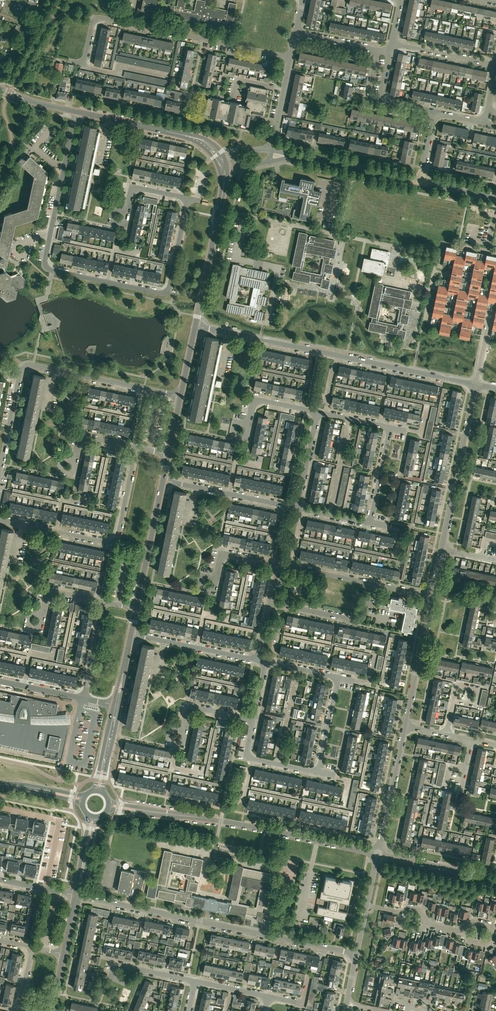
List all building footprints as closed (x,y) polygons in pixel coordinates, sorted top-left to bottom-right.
[(152,16),(154,5),(155,5),(156,0),(140,0),(138,13),(152,16)] [(178,0),(177,6),(164,4),(163,11),(164,11),(171,12),(171,13),(173,13),(173,17),(174,17),(180,18),(183,19),(189,20),(192,21),(192,20),(197,22),(199,22),(200,20),(205,21),(204,25),(205,25),(211,26),(215,27),(220,28),(222,29),(222,27),(224,27),(224,31),(231,32),(231,31),(232,25),(233,22),(234,16),(235,13),(236,8),(237,4),(229,2),(228,11),(226,11),(226,10),(208,6),(207,9),(204,8),(206,1),(201,0),(197,0),(195,10),(184,8),(186,0),(178,0)] [(371,0),(364,0),(363,7),(370,9),(371,0)] [(378,1),(373,0),(371,0),(370,9),(376,10),(378,1)] [(439,0),(432,0),(431,7),(437,9),(439,0)] [(446,1),(441,0),(439,0),(437,9),(444,10),(446,1)] [(383,11),(385,2),(378,1),(376,10),(383,11)] [(417,9),(419,2),(410,1),(408,7),(417,9)] [(451,11),(453,2),(446,1),(444,10),(451,11)] [(385,2),(383,11),(390,13),(392,4),(385,2)] [(457,13),(459,4),(453,2),(451,11),(457,13)] [(464,14),(466,5),(459,4),(457,13),(464,14)] [(318,13),(320,7),(311,5),(309,11),(318,13)] [(471,16),(473,7),(466,5),(464,14),(471,16)] [(416,16),(417,9),(408,7),(407,14),(416,16)] [(477,17),(479,8),(473,7),(471,16),(477,17)] [(484,18),(486,9),(479,8),(477,17),(484,18)] [(491,20),(492,11),(486,9),(484,18),(491,20)] [(317,20),(318,13),(309,11),(308,18),(317,20)] [(414,22),(416,16),(407,14),(405,21),(414,22)] [(315,27),(317,20),(308,18),(306,25),(315,27)] [(413,29),(414,22),(405,21),(404,27),(413,29)] [(101,34),(110,36),(111,29),(102,27),(101,34)] [(412,36),(413,29),(404,27),(403,34),(412,36)] [(129,42),(131,34),(125,32),(123,41),(129,42)] [(167,41),(165,50),(172,51),(174,43),(167,41)] [(185,55),(194,57),(195,51),(186,49),(185,55)] [(306,63),(308,54),(301,52),(299,61),(306,63)] [(397,60),(406,62),(407,55),(398,53),(397,60)] [(312,64),(314,55),(308,54),(306,63),(312,64)] [(319,66),(321,57),(314,55),(312,64),(319,66)] [(326,67),(328,58),(321,57),(319,66),(326,67)] [(103,66),(105,60),(96,58),(94,65),(103,66)] [(332,68),(334,59),(328,58),(326,67),(332,68)] [(425,68),(427,59),(420,58),(418,67),(425,68)] [(339,70),(341,61),(334,59),(332,68),(339,70)] [(432,69),(433,60),(427,59),(425,68),(432,69)] [(405,68),(406,62),(397,60),(396,67),(405,68)] [(438,71),(440,62),(433,60),(432,69),(438,71)] [(346,71),(348,62),(341,61),(339,70),(346,71)] [(352,73),(354,64),(348,62),(346,71),(352,73)] [(445,72),(447,63),(440,62),(438,71),(445,72)] [(452,74),(453,65),(447,63),(445,72),(452,74)] [(359,74),(361,65),(354,64),(352,73),(359,74)] [(361,65),(359,74),(366,75),(368,66),(361,65)] [(458,75),(460,66),(453,65),(452,74),(458,75)] [(465,76),(467,67),(460,66),(458,75),(465,76)] [(403,75),(405,68),(396,67),(394,73),(403,75)] [(472,78),(473,69),(467,67),(465,76),(472,78)] [(478,79),(480,70),(473,69),(472,78),(478,79)] [(480,70),(478,79),(485,81),(487,72),(480,70)] [(402,82),(403,75),(394,73),(393,80),(402,82)] [(304,83),(305,76),(296,74),(295,81),(304,83)] [(63,82),(63,79),(60,78),(59,86),(58,91),(56,91),(55,98),(60,99),(62,86),(63,82)] [(82,89),(84,80),(77,79),(76,88),(82,89)] [(187,88),(189,81),(180,79),(178,86),(187,88)] [(401,88),(402,82),(393,80),(392,87),(401,88)] [(302,89),(304,83),(295,81),(293,87),(302,89)] [(96,83),(94,92),(101,93),(103,84),(96,83)] [(213,99),(208,98),(205,115),(209,116),(209,117),(218,119),(218,118),(227,120),(227,121),(236,122),(245,123),(245,124),(249,125),(251,117),(253,117),(254,116),(254,114),(263,116),(264,112),(263,111),(265,103),(266,103),(268,94),(267,94),(268,89),(250,86),(249,90),(248,90),(247,99),(246,106),(239,104),(240,103),(231,102),(222,101),(222,100),(213,98),(213,99)] [(112,98),(114,89),(107,87),(105,96),(112,98)] [(301,96),(302,89),(293,87),(292,94),(301,96)] [(399,95),(401,88),(392,87),(390,93),(399,95)] [(114,89),(112,98),(118,99),(120,90),(114,89)] [(130,99),(132,91),(126,89),(124,98),(130,99)] [(180,110),(179,109),(180,103),(178,102),(179,95),(182,96),(183,92),(176,91),(176,93),(175,93),(174,101),(172,110),(175,111),(175,112),(179,113),(180,110)] [(300,102),(301,96),(292,94),(291,101),(300,102)] [(156,96),(154,104),(161,106),(163,97),(156,96)] [(174,101),(167,100),(165,109),(172,110),(174,101)] [(298,109),(300,102),(291,101),(289,107),(298,109)] [(297,116),(298,109),(289,107),(288,114),(297,116)] [(357,119),(359,110),(352,109),(351,118),(357,119)] [(364,121),(366,112),(359,110),(357,119),(364,121)] [(371,122),(373,113),(366,112),(364,121),(371,122)] [(377,124),(379,115),(373,113),(371,122),(377,124)] [(384,125),(386,116),(379,115),(377,124),(384,125)] [(391,126),(393,117),(386,116),(384,125),(391,126)] [(397,128),(399,119),(393,117),(391,126),(397,128)] [(404,129),(406,120),(399,119),(397,128),(404,129)] [(411,131),(413,122),(406,120),(404,129),(411,131)] [(413,122),(411,131),(416,132),(414,138),(418,138),(419,132),(417,132),(419,123),(413,122)] [(448,134),(450,125),(444,124),(442,133),(448,134)] [(82,131),(82,134),(84,135),(82,141),(94,144),(98,127),(86,125),(84,132),(82,131)] [(294,137),(295,128),(289,126),(287,135),(294,137)] [(462,128),(460,137),(467,138),(469,129),(462,128)] [(307,130),(306,139),(312,140),(314,132),(307,130)] [(325,143),(327,134),(320,133),(318,142),(325,143)] [(480,143),(482,134),(475,133),(473,141),(480,143)] [(337,146),(338,137),(339,135),(336,134),(335,136),(332,135),(331,144),(337,146)] [(338,137),(337,146),(343,147),(345,138),(338,137)] [(356,150),(358,141),(351,139),(349,148),(356,150)] [(403,147),(412,149),(414,142),(405,140),(403,147)] [(79,147),(78,150),(80,151),(79,157),(91,160),(94,144),(82,141),(81,148),(79,147)] [(437,150),(446,152),(447,145),(438,144),(437,150)] [(381,146),(380,155),(386,156),(388,147),(381,146)] [(411,156),(412,149),(403,147),(402,154),(411,156)] [(5,262),(6,257),(13,223),(36,216),(45,172),(28,156),(26,154),(29,151),(25,148),(17,155),(20,158),(17,161),(21,164),(22,163),(35,175),(28,209),(12,214),(12,213),(4,215),(4,219),(5,219),(0,243),(0,264),(5,262)] [(444,159),(446,152),(437,150),(435,157),(444,159)] [(410,162),(411,156),(402,154),(401,161),(410,162)] [(76,164),(75,167),(77,167),(76,174),(87,176),(91,160),(79,157),(78,164),(76,164)] [(443,166),(444,159),(435,157),(434,164),(443,166)] [(462,171),(464,162),(458,161),(456,169),(462,171)] [(492,178),(493,177),(495,168),(488,167),(486,176),(489,176),(489,178),(492,178)] [(72,180),(72,183),(74,183),(72,190),(84,192),(87,176),(76,174),(74,180),(72,180)] [(309,217),(312,204),(319,205),(320,198),(321,195),(322,191),(315,190),(313,189),(314,186),(315,181),(301,178),(300,185),(285,182),(285,179),(283,178),(282,181),(279,197),(288,199),(288,197),(298,199),(296,209),(294,209),(292,218),(307,221),(307,220),(311,221),(312,218),(309,217)] [(69,196),(68,199),(70,200),(69,206),(80,209),(84,192),(72,190),(71,196),(69,196)] [(138,204),(136,210),(145,211),(147,203),(146,203),(143,202),(141,202),(140,204),(138,204)] [(336,250),(336,249),(333,249),(335,241),(328,240),(328,239),(328,240),(319,238),(319,237),(307,235),(307,233),(299,232),(300,232),(293,265),(292,265),(296,266),(295,271),(294,271),(292,279),(293,279),(309,282),(309,283),(310,280),(321,282),(320,287),(328,289),(328,288),(329,280),(330,280),(326,279),(327,273),(331,273),(332,265),(333,265),(329,264),(331,257),(335,258),(334,258),(336,250)] [(445,256),(444,259),(454,261),(456,255),(457,248),(447,246),(445,256)] [(379,250),(372,248),(370,259),(364,258),(362,270),(383,274),(385,265),(388,266),(390,253),(379,251),(379,250)] [(467,250),(457,248),(456,255),(465,257),(467,250)] [(465,257),(464,263),(474,265),(476,259),(477,252),(467,250),(465,257)] [(487,254),(477,252),(476,259),(485,261),(487,254)] [(484,268),(494,270),(495,263),(495,262),(495,256),(487,254),(485,261),(484,268)] [(448,289),(447,294),(457,296),(458,291),(459,289),(460,283),(462,276),(463,270),(464,263),(465,257),(456,255),(454,261),(452,268),(451,275),(450,280),(449,287),(448,289)] [(454,261),(444,259),(443,266),(449,268),(452,268),(454,261)] [(469,291),(468,298),(477,300),(479,293),(480,287),(483,274),(484,268),(485,261),(476,259),(474,265),(473,272),(472,275),(471,278),(470,285),(469,291)] [(474,265),(464,263),(463,270),(473,272),(474,265)] [(488,302),(495,304),(495,263),(494,270),(493,276),(490,289),(489,295),(488,302)] [(269,281),(270,282),(270,281),(267,281),(269,273),(262,272),(262,271),(261,272),(252,270),(253,269),(243,267),(241,267),(241,265),(233,264),(234,264),(227,297),(226,297),(230,298),(229,303),(228,303),(226,311),(227,311),(227,310),(243,314),(243,315),(244,312),(255,314),(254,319),(262,320),(261,320),(263,312),(264,312),(260,311),(261,304),(265,305),(266,297),(267,297),(263,296),(264,289),(268,290),(268,289),(269,281)] [(494,270),(484,268),(483,274),(493,276),(494,270)] [(12,277),(6,272),(0,273),(0,295),(1,295),(7,300),(14,298),(16,290),(24,288),(25,280),(19,274),(12,277)] [(471,278),(462,276),(460,283),(470,285),(471,278)] [(450,280),(440,278),(438,285),(449,287),(450,280)] [(412,300),(410,299),(411,292),(404,291),(404,290),(395,289),(395,288),(383,285),(383,284),(375,282),(375,283),(376,283),(369,316),(369,315),(368,316),(372,317),(371,322),(370,322),(368,330),(369,330),(369,329),(385,333),(386,330),(397,333),(396,338),(404,339),(405,331),(406,331),(402,330),(403,323),(407,324),(408,324),(407,324),(409,316),(409,315),(405,314),(407,308),(411,309),(411,308),(410,308),(412,300)] [(470,285),(460,283),(459,289),(469,291),(470,285)] [(432,314),(432,317),(442,319),(443,313),(445,306),(446,303),(446,300),(447,294),(448,289),(449,287),(438,285),(438,287),(437,290),(435,300),(435,301),(433,313),(432,314)] [(490,289),(480,287),(479,293),(489,295),(490,289)] [(453,315),(452,321),(462,324),(464,317),(465,311),(466,304),(468,298),(469,291),(459,289),(458,291),(457,296),(456,302),(455,305),(455,308),(453,315)] [(473,319),(472,326),(482,328),(483,324),(486,311),(486,309),(488,302),(489,295),(479,293),(477,300),(476,306),(475,309),(475,313),(473,319)] [(457,296),(447,294),(446,300),(456,302),(457,296)] [(477,300),(468,298),(466,304),(476,306),(477,300)] [(488,302),(486,309),(495,311),(495,304),(488,302)] [(455,308),(445,306),(443,313),(453,315),(455,308)] [(475,313),(465,311),(464,317),(473,319),(475,313)] [(439,332),(449,335),(449,334),(451,328),(452,321),(453,315),(443,313),(442,319),(441,325),(440,326),(439,332)] [(442,319),(432,317),(431,321),(430,324),(440,326),(441,325),(442,319)] [(459,336),(459,337),(469,339),(470,338),(471,332),(472,326),(473,319),(464,317),(462,324),(461,330),(459,336)] [(462,324),(452,321),(451,328),(461,330),(462,324)] [(482,328),(472,326),(471,332),(481,334),(482,328)] [(204,343),(203,346),(205,347),(204,353),(216,355),(219,339),(207,337),(206,343),(204,343)] [(200,359),(200,362),(202,363),(200,369),(212,372),(216,355),(204,353),(203,359),(200,359)] [(197,375),(196,379),(198,379),(197,386),(209,388),(212,372),(200,369),(199,376),(197,375)] [(30,381),(30,384),(32,384),(30,391),(42,393),(45,377),(34,374),(32,381),(30,381)] [(194,392),(193,395),(195,395),(194,402),(205,404),(209,388),(197,386),(196,392),(194,392)] [(27,397),(26,400),(28,400),(27,407),(39,409),(42,393),(30,391),(29,397),(27,397)] [(190,408),(190,411),(192,411),(190,418),(202,421),(205,404),(194,402),(192,408),(190,408)] [(23,413),(23,416),(25,417),(23,423),(35,426),(39,409),(27,407),(26,414),(23,413)] [(494,424),(495,418),(488,416),(486,422),(494,424)] [(20,429),(19,432),(21,433),(20,439),(32,442),(35,426),(23,423),(22,430),(20,429)] [(17,445),(16,449),(18,449),(17,456),(28,458),(32,442),(20,439),(19,446),(17,445)] [(491,458),(493,451),(485,450),(483,456),(491,458)] [(480,476),(481,468),(475,467),(473,475),(480,476)] [(87,490),(88,484),(79,482),(78,488),(79,489),(78,492),(82,492),(83,489),(87,490)] [(172,497),(171,500),(173,500),(172,507),(183,509),(187,493),(175,490),(174,497),(172,497)] [(472,502),(480,503),(481,497),(473,495),(472,502)] [(234,513),(236,505),(230,503),(227,516),(230,516),(231,513),(234,513)] [(168,513),(168,516),(170,516),(168,523),(180,526),(183,509),(172,507),(170,513),(168,513)] [(165,529),(164,532),(166,533),(165,539),(177,542),(180,526),(168,523),(167,530),(165,529)] [(10,547),(13,530),(2,528),(1,533),(0,535),(0,545),(10,547)] [(381,547),(381,544),(383,535),(377,534),(375,543),(375,546),(379,546),(381,547)] [(471,546),(472,540),(464,538),(463,545),(471,546)] [(161,545),(161,549),(163,549),(162,555),(173,558),(177,542),(165,539),(164,546),(161,545)] [(428,543),(419,541),(416,540),(415,546),(418,547),(427,548),(428,543)] [(6,563),(10,547),(0,545),(0,562),(6,563)] [(158,561),(157,565),(159,565),(158,572),(170,574),(173,558),(162,555),(160,562),(158,561)] [(375,575),(376,566),(377,564),(371,563),(371,565),(369,573),(375,575)] [(466,570),(467,567),(467,566),(461,564),(460,568),(459,576),(465,578),(466,570)] [(459,576),(460,568),(454,567),(452,575),(459,576)] [(472,602),(482,604),(484,598),(473,596),(472,602)] [(412,632),(413,629),(418,607),(406,605),(406,603),(404,602),(405,600),(392,597),(391,600),(381,598),(380,605),(390,607),(389,608),(406,611),(402,630),(412,632)] [(229,607),(230,601),(221,599),(220,605),(229,607)] [(210,631),(210,628),(205,627),(204,629),(202,638),(208,639),(210,631)] [(476,641),(472,640),(464,638),(463,645),(471,647),(472,643),(476,644),(476,641)] [(140,650),(139,654),(141,654),(140,661),(151,663),(155,647),(143,644),(142,651),(140,650)] [(439,671),(440,667),(441,659),(435,658),(433,666),(437,667),(436,670),(439,671)] [(136,667),(136,670),(138,670),(136,677),(148,679),(151,663),(140,661),(138,667),(136,667)] [(467,671),(469,663),(462,661),(461,670),(467,671)] [(453,662),(452,670),(458,671),(460,663),(453,662)] [(493,668),(491,667),(490,666),(488,666),(487,666),(487,667),(485,675),(491,676),(493,668)] [(133,683),(132,686),(134,687),(133,693),(145,695),(148,679),(136,677),(135,683),(133,683)] [(433,685),(442,687),(443,680),(435,679),(433,685)] [(190,696),(196,698),(198,689),(198,686),(195,685),(195,688),(192,688),(190,696)] [(129,699),(129,702),(131,703),(129,709),(141,712),(145,695),(133,693),(131,699),(129,699)] [(63,750),(68,727),(67,727),(67,722),(63,722),(57,722),(54,722),(55,719),(55,714),(56,709),(57,704),(36,699),(33,699),(29,699),(27,699),(25,698),(22,698),(19,697),(15,696),(15,695),(11,694),(10,701),(0,699),(0,745),(61,758),(62,758),(63,750)] [(126,715),(125,718),(127,719),(126,726),(138,728),(139,721),(141,712),(129,709),(128,716),(126,715)] [(272,725),(275,725),(277,716),(268,714),(267,717),(264,717),(263,723),(272,725)] [(434,723),(435,717),(427,715),(426,722),(434,723)] [(459,725),(461,717),(455,715),(453,723),(459,725)] [(473,719),(471,727),(478,728),(480,720),(473,719)] [(487,728),(488,720),(482,719),(480,727),(487,728)] [(317,728),(315,727),(315,724),(307,722),(305,731),(307,732),(316,734),(317,728)] [(233,738),(234,732),(223,729),(222,735),(224,736),(233,738)] [(129,755),(130,752),(132,743),(126,742),(124,750),(123,753),(129,755)] [(455,745),(453,753),(460,754),(461,746),(455,745)] [(477,755),(485,756),(486,750),(478,748),(477,755)] [(419,765),(427,766),(428,760),(420,758),(419,765)] [(477,792),(479,786),(471,785),(469,791),(472,792),(471,795),(478,797),(479,793),(477,792)] [(444,797),(452,798),(453,792),(442,790),(441,796),(444,797)] [(369,796),(369,794),(361,792),(361,793),(359,793),(357,800),(359,800),(360,796),(368,798),(368,796),(369,796)] [(409,803),(417,805),(418,799),(410,797),(409,803)] [(471,821),(472,813),(466,812),(464,820),(471,821)] [(5,815),(2,828),(2,827),(8,828),(8,829),(11,830),(12,824),(9,823),(11,816),(10,816),(10,815),(7,814),(7,815),(5,815)] [(11,830),(20,832),(22,819),(21,818),(21,817),(17,817),(17,818),(16,817),(15,824),(12,824),(11,830)] [(24,819),(22,819),(20,832),(20,830),(26,831),(25,833),(28,833),(29,827),(27,827),(28,820),(27,820),(27,819),(24,818),(24,819)] [(37,835),(40,822),(38,822),(38,821),(35,820),(35,821),(34,821),(32,828),(29,827),(28,833),(37,835)] [(445,829),(447,823),(439,821),(437,827),(445,829)] [(40,822),(37,835),(46,837),(47,831),(44,830),(45,823),(45,822),(42,822),(41,823),(40,822)] [(409,841),(410,835),(402,834),(401,840),(403,840),(403,844),(410,846),(411,842),(409,841)] [(485,843),(493,845),(495,838),(487,837),(485,843)] [(465,846),(464,854),(470,855),(472,847),(465,846)] [(194,882),(196,875),(200,876),(201,869),(203,859),(172,853),(173,852),(165,850),(158,883),(158,884),(150,882),(147,896),(155,898),(156,896),(158,896),(158,897),(175,901),(175,898),(187,900),(185,905),(194,907),(195,898),(191,897),(193,891),(197,891),(199,883),(194,882)] [(491,857),(483,855),(473,853),(471,859),(475,860),(476,858),(482,859),(481,862),(490,863),(491,857)] [(11,871),(14,858),(8,857),(5,856),(4,862),(7,862),(6,869),(6,870),(10,871),(10,870),(11,871)] [(22,865),(23,860),(20,859),(20,860),(14,858),(11,871),(13,871),(13,872),(16,873),(16,872),(17,872),(19,865),(22,865)] [(23,860),(22,865),(24,866),(23,873),(24,873),(24,874),(27,875),(27,874),(29,874),(31,862),(26,861),(26,860),(23,860)] [(31,862),(29,874),(30,875),(30,876),(34,876),(34,875),(35,875),(36,868),(39,869),(40,863),(37,863),(31,862)] [(267,890),(271,891),(273,882),(270,882),(272,874),(264,872),(243,868),(244,866),(236,865),(229,898),(233,899),(232,904),(230,904),(229,912),(246,916),(246,913),(257,915),(256,920),(264,922),(266,913),(262,912),(264,905),(268,906),(269,898),(265,897),(267,890)] [(131,871),(122,869),(118,891),(130,893),(131,888),(142,890),(143,883),(142,882),(145,871),(132,868),(131,871)] [(317,914),(346,920),(348,912),(347,912),(339,910),(341,903),(349,905),(355,880),(325,874),(320,899),(328,900),(327,908),(319,906),(318,906),(317,914)] [(407,893),(409,888),(410,881),(407,881),(405,890),(398,888),(397,891),(398,891),(396,900),(398,901),(398,899),(403,900),(404,896),(407,896),(407,893)] [(414,901),(416,901),(418,893),(414,892),(414,889),(409,888),(407,893),(410,894),(409,898),(414,899),(414,901)] [(397,891),(394,891),(394,890),(388,889),(386,896),(389,897),(389,900),(393,901),(393,903),(395,903),(396,900),(398,891),(397,891)] [(427,896),(428,892),(422,890),(422,893),(418,893),(416,901),(418,902),(419,900),(423,901),(424,898),(427,898),(427,896)] [(6,891),(4,900),(11,902),(13,892),(6,891)] [(22,904),(24,895),(18,893),(16,903),(22,904)] [(24,895),(22,904),(29,905),(31,896),(24,895)] [(433,897),(427,896),(427,898),(426,904),(428,905),(428,908),(431,909),(431,910),(434,911),(436,902),(437,898),(433,897)] [(484,900),(481,900),(481,898),(478,897),(476,908),(480,909),(480,911),(479,911),(478,916),(481,917),(484,901),(484,900)] [(489,911),(491,901),(489,900),(488,901),(484,901),(481,917),(484,917),(485,913),(485,912),(485,910),(489,911)] [(439,921),(442,907),(438,906),(439,903),(436,902),(434,911),(434,912),(438,913),(438,915),(437,916),(437,920),(439,921)] [(448,912),(450,905),(447,904),(446,907),(442,907),(439,921),(442,921),(443,917),(443,916),(443,914),(448,915),(448,912)] [(448,912),(451,913),(450,919),(454,920),(454,921),(456,922),(458,913),(454,912),(455,906),(450,905),(448,912)] [(470,914),(472,907),(466,906),(465,910),(461,909),(459,918),(462,919),(462,917),(467,918),(467,914),(470,914)] [(94,914),(91,913),(90,913),(89,915),(88,914),(87,919),(97,921),(99,915),(97,914),(94,914)] [(382,924),(389,925),(389,921),(393,922),(394,918),(396,918),(396,916),(388,914),(387,918),(384,917),(382,924)] [(118,925),(120,917),(114,915),(112,924),(118,925)] [(125,926),(127,918),(120,917),(118,925),(125,926)] [(131,928),(133,919),(127,918),(125,926),(131,928)] [(96,927),(97,921),(87,919),(86,924),(87,924),(87,925),(96,927)] [(133,919),(131,928),(137,929),(139,920),(133,919)] [(150,932),(150,930),(152,921),(146,920),(143,931),(150,932)] [(157,931),(158,922),(152,921),(150,930),(157,931)] [(163,932),(165,924),(158,922),(157,931),(163,932)] [(338,929),(336,935),(338,936),(338,937),(341,937),(341,936),(343,937),(345,927),(343,927),(344,924),(335,922),(333,928),(338,929)] [(16,933),(18,924),(12,923),(10,932),(16,933)] [(18,924),(16,933),(23,935),(25,926),(18,924)] [(165,924),(163,932),(169,934),(171,925),(165,924)] [(389,928),(389,925),(382,924),(381,929),(381,932),(384,932),(385,937),(387,939),(391,935),(394,934),(393,931),(392,932),(391,927),(389,928)] [(95,934),(96,927),(87,925),(87,927),(86,927),(85,932),(95,934)] [(182,936),(183,928),(177,926),(175,935),(182,936)] [(183,928),(182,936),(188,938),(190,929),(183,928)] [(399,948),(399,945),(402,931),(400,931),(399,935),(399,936),(399,938),(394,937),(393,942),(391,942),(389,946),(399,948)] [(402,931),(399,945),(403,946),(403,949),(406,950),(408,940),(403,939),(404,937),(404,936),(405,932),(402,931)] [(434,936),(435,932),(432,931),(431,936),(431,937),(431,938),(426,938),(426,937),(424,950),(426,951),(427,948),(431,949),(434,936)] [(93,940),(95,934),(85,932),(84,936),(85,936),(84,938),(93,940)] [(426,937),(426,938),(427,933),(424,933),(423,937),(424,938),(423,940),(419,939),(417,949),(424,950),(426,937)] [(216,945),(218,935),(212,934),(211,935),(208,935),(207,943),(216,945)] [(419,939),(420,935),(417,934),(416,939),(416,940),(416,941),(411,941),(409,950),(416,952),(417,949),(419,939)] [(222,946),(225,936),(218,935),(216,945),(222,946)] [(442,948),(443,940),(440,939),(441,936),(438,935),(438,937),(434,936),(431,949),(434,949),(434,947),(442,948)] [(229,947),(231,938),(225,936),(222,946),(229,947)] [(454,941),(454,940),(450,939),(450,938),(447,937),(447,940),(443,940),(442,948),(449,950),(448,953),(451,953),(454,941)] [(92,946),(93,940),(84,938),(84,940),(83,939),(82,944),(92,946)] [(235,949),(237,939),(231,938),(229,947),(235,949)] [(242,950),(244,940),(237,939),(235,949),(242,950)] [(253,944),(250,943),(250,942),(244,940),(242,950),(248,951),(246,960),(249,960),(251,954),(253,944)] [(457,942),(454,941),(451,953),(458,955),(457,960),(460,961),(461,955),(462,950),(459,949),(460,945),(457,944),(457,942)] [(261,954),(263,944),(256,943),(254,953),(261,954)] [(91,952),(92,946),(82,944),(81,949),(82,949),(82,950),(91,952)] [(267,955),(269,946),(263,944),(261,954),(267,955)] [(158,954),(156,963),(163,964),(163,961),(167,962),(169,951),(170,946),(166,945),(165,954),(158,952),(158,954)] [(112,955),(114,947),(108,946),(106,954),(112,955)] [(269,946),(267,955),(274,957),(276,947),(269,946)] [(118,957),(120,948),(114,947),(112,955),(118,957)] [(473,950),(469,949),(469,948),(466,947),(466,950),(462,950),(461,955),(469,957),(467,962),(470,963),(472,957),(471,957),(473,950)] [(125,958),(126,949),(120,948),(118,957),(125,958)] [(286,959),(288,950),(281,948),(279,958),(286,959)] [(126,949),(125,958),(131,959),(133,951),(126,949)] [(471,957),(472,957),(475,958),(474,962),(481,963),(483,955),(479,954),(480,952),(475,951),(476,949),(473,949),(473,950),(471,957)] [(89,959),(91,952),(82,950),(81,952),(80,957),(89,959)] [(144,960),(146,951),(139,950),(138,959),(144,960)] [(292,961),(294,951),(288,950),(286,959),(292,961)] [(150,961),(152,953),(146,951),(144,960),(150,961)] [(175,967),(177,958),(174,957),(173,955),(173,952),(169,951),(167,962),(170,962),(169,965),(175,967)] [(299,962),(301,952),(294,951),(292,961),(299,962)] [(11,959),(21,961),(22,954),(12,952),(11,959)] [(305,963),(307,954),(301,952),(299,962),(305,963)] [(156,963),(158,954),(152,953),(150,961),(156,963)] [(311,965),(314,955),(307,954),(305,963),(311,965)] [(177,958),(175,967),(182,968),(182,965),(185,966),(187,957),(178,955),(177,958)] [(323,960),(319,960),(320,956),(314,955),(311,965),(318,966),(317,970),(320,971),(323,960)] [(88,965),(89,959),(80,957),(79,961),(80,961),(79,963),(88,965)] [(19,967),(21,961),(11,959),(10,965),(19,967)] [(341,968),(343,961),(333,959),(332,966),(341,968)] [(87,971),(88,965),(79,963),(79,965),(78,964),(77,969),(87,971)] [(210,974),(212,965),(205,964),(203,973),(210,974)] [(18,973),(19,967),(10,965),(8,972),(18,973)] [(216,976),(218,966),(212,965),(210,974),(216,976)] [(223,977),(225,968),(218,966),(216,976),(223,977)] [(340,974),(341,968),(332,966),(330,972),(340,974)] [(244,972),(240,971),(240,969),(241,969),(241,968),(238,967),(237,970),(235,980),(242,981),(244,972)] [(271,984),(273,976),(274,967),(271,967),(269,977),(263,976),(261,985),(267,986),(268,983),(271,984)] [(229,978),(231,969),(225,968),(223,977),(229,978)] [(86,977),(87,971),(77,969),(76,974),(77,974),(77,975),(86,977)] [(235,980),(237,970),(231,969),(229,978),(235,980)] [(390,975),(387,974),(387,972),(386,971),(384,971),(383,971),(382,973),(379,972),(378,973),(377,975),(378,976),(379,977),(379,978),(393,981),(394,979),(389,978),(390,975)] [(17,980),(18,973),(8,972),(7,978),(17,980)] [(339,980),(340,974),(330,972),(329,978),(339,980)] [(254,984),(256,974),(250,973),(248,982),(254,984)] [(261,985),(263,976),(256,974),(254,984),(261,985)] [(84,984),(86,977),(77,975),(76,977),(75,977),(74,982),(84,984)] [(280,989),(282,980),(275,978),(273,987),(280,989)] [(337,987),(339,980),(329,978),(328,985),(337,987)] [(418,989),(420,979),(415,978),(411,994),(414,995),(415,988),(418,989)] [(295,979),(294,982),(293,992),(299,993),(301,984),(297,983),(298,980),(295,979)] [(143,986),(151,990),(154,983),(146,980),(143,986)] [(286,990),(288,981),(282,980),(280,989),(286,990)] [(293,992),(294,982),(288,981),(286,990),(293,992)] [(83,990),(84,984),(74,982),(74,986),(74,988),(83,990)] [(5,990),(14,992),(15,985),(6,983),(5,990)] [(149,995),(151,990),(143,986),(141,992),(149,995)] [(171,992),(180,994),(181,988),(172,986),(171,992)] [(442,997),(444,987),(439,986),(436,1000),(435,1004),(438,1004),(439,996),(442,997)] [(13,998),(14,992),(5,990),(3,996),(13,998)] [(325,997),(335,999),(336,993),(326,990),(325,997)] [(459,1000),(462,1001),(464,991),(459,990),(456,1004),(458,1005),(459,1000)] [(147,1001),(149,995),(141,992),(139,998),(147,1001)] [(178,1000),(180,994),(171,992),(170,998),(178,1000)] [(385,998),(386,995),(376,993),(375,998),(389,1001),(390,998),(385,998)] [(11,1005),(13,998),(3,996),(2,1003),(11,1005)] [(334,1005),(335,999),(325,997),(324,1003),(334,1005)] [(144,1007),(147,1001),(139,998),(136,1004),(144,1007)] [(177,1006),(178,1000),(170,998),(168,1005),(177,1006)] [(248,1000),(246,1000),(246,1003),(242,1002),(241,1005),(247,1006),(255,1008),(256,1002),(248,1000)] [(79,1003),(72,1002),(71,1009),(68,1008),(67,1010),(70,1010),(71,1010),(73,1010),(77,1010),(79,1003)]
